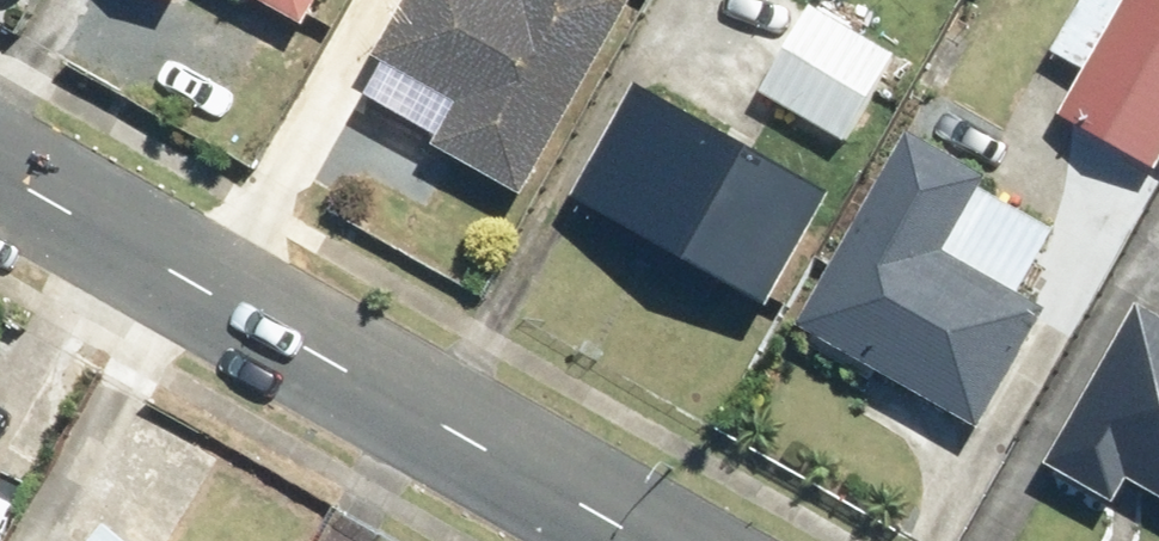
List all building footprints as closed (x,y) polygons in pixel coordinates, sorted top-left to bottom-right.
[(285,66),(319,0),(153,0),(285,66)] [(515,197),(625,4),(619,0),(410,0),(351,104),(515,197)] [(1152,173),(1158,161),(1158,0),(1125,0),(1056,118),(1152,173)] [(811,17),(766,99),(843,141),(888,59),(811,17)] [(635,103),(576,211),(764,313),(823,205),(635,103)] [(1091,246),(898,145),(794,344),(987,445),(1091,246)] [(1047,469),(1115,509),(1126,489),(1158,508),(1158,325),(1139,313),(1047,469)]
